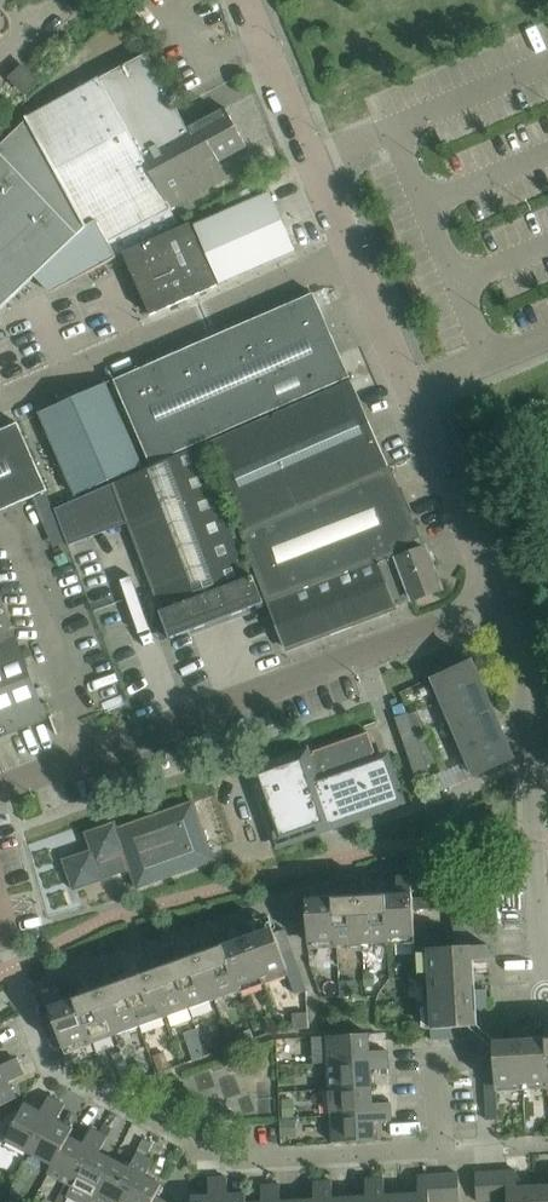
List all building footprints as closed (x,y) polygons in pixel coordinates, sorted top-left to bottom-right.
[(35,279),(51,295),(117,259),(96,221),(97,220),(117,257),(178,225),(170,210),(227,179),(218,163),(246,148),(225,110),(187,130),(175,109),(147,55),(83,89),(80,83),(71,88),(75,94),(28,120),(27,119),(26,120),(27,123),(0,149),(0,313),(35,279)] [(24,69),(11,80),(25,95),(38,83),(24,69)] [(195,228),(220,285),(295,252),(271,194),(195,228)] [(151,317),(188,301),(217,288),(189,226),(124,255),(151,317)] [(314,295),(114,382),(151,466),(351,379),(314,295)] [(245,530),(389,467),(352,382),(207,445),(245,530)] [(40,414),(41,417),(76,497),(143,467),(106,385),(40,414)] [(0,432),(0,512),(48,492),(18,424),(0,432)] [(113,485),(55,511),(68,547),(127,525),(171,639),(242,611),(263,604),(265,607),(269,606),(275,620),(286,649),(395,608),(383,576),(378,563),(396,556),(396,555),(398,555),(395,548),(420,539),(389,468),(242,533),(256,571),(252,573),(204,445),(113,485)] [(426,549),(398,560),(397,560),(401,569),(413,601),(441,591),(426,549)] [(401,569),(383,576),(395,608),(413,601),(401,569)] [(47,720),(42,706),(0,596),(0,738),(47,720)] [(433,679),(475,777),(515,760),(473,662),(433,679)] [(48,703),(42,706),(47,720),(53,717),(48,703)] [(408,714),(397,718),(403,737),(415,733),(408,714)] [(251,772),(271,827),(275,841),(329,822),(331,828),(402,803),(386,757),(316,782),(306,753),(251,772)] [(131,871),(132,874),(137,889),(215,862),(194,802),(118,829),(116,823),(86,834),(92,851),(63,861),(74,891),(131,871)] [(480,874),(481,885),(494,884),(494,873),(480,874)] [(398,893),(386,894),(388,939),(390,939),(415,938),(414,911),(413,900),(412,878),(397,878),(398,893)] [(350,896),(334,897),(337,942),(335,942),(335,947),(363,945),(359,885),(350,886),(350,896)] [(369,885),(359,885),(363,945),(390,943),(390,939),(388,939),(386,894),(369,895),(369,885)] [(307,899),(307,906),(308,921),(308,930),(309,944),(335,942),(337,942),(334,897),(307,899)] [(446,909),(446,898),(434,899),(435,910),(446,909)] [(423,911),(423,899),(413,900),(414,911),(423,911)] [(435,910),(434,899),(423,899),(423,911),(435,910)] [(307,906),(296,906),(297,921),(308,921),(307,906)] [(454,919),(455,934),(466,933),(465,918),(454,919)] [(297,921),(298,931),(308,930),(308,921),(297,921)] [(252,923),(244,927),(262,979),(287,970),(288,970),(285,963),(282,953),(278,943),(275,934),(273,927),(256,933),(252,923)] [(238,939),(222,945),(237,987),(239,987),(262,979),(244,927),(235,930),(238,939)] [(288,940),(285,930),(275,934),(278,943),(288,940)] [(466,933),(455,934),(456,948),(467,947),(466,933)] [(278,943),(282,953),(292,950),(288,940),(278,943)] [(203,941),(194,944),(214,1000),(240,991),(239,987),(237,987),(222,945),(207,951),(203,941)] [(189,957),(173,963),(190,1009),(214,1000),(194,944),(186,947),(189,957)] [(429,949),(430,977),(475,974),(475,962),(490,961),(489,946),(467,947),(456,948),(429,949)] [(282,953),(285,963),(295,960),(292,950),(282,953)] [(154,959),(145,962),(165,1018),(190,1009),(173,963),(157,968),(154,959)] [(285,963),(288,970),(287,970),(289,974),(299,970),(295,960),(285,963)] [(140,974),(124,980),(140,1027),(165,1018),(145,962),(136,965),(140,974)] [(289,974),(293,985),(303,981),(299,970),(289,974)] [(475,974),(430,977),(432,1003),(487,1000),(486,990),(476,991),(475,974)] [(374,975),(365,975),(365,987),(375,987),(374,975)] [(105,976),(96,979),(116,1035),(140,1027),(124,980),(108,986),(105,976)] [(90,992),(75,998),(90,1040),(89,1040),(90,1045),(116,1035),(96,979),(87,982),(90,992)] [(296,996),(307,992),(303,981),(293,985),(296,996)] [(357,982),(340,982),(341,998),(358,997),(357,982)] [(52,1013),(52,1014),(55,1025),(59,1035),(63,1044),(64,1049),(65,1049),(89,1040),(90,1040),(75,998),(63,1002),(58,988),(44,993),(52,1013)] [(478,1028),(478,1026),(477,1010),(488,1009),(487,1000),(432,1003),(433,1030),(441,1030),(451,1029),(461,1028),(470,1028),(470,1029),(478,1028)] [(52,1014),(41,1017),(45,1028),(55,1025),(52,1014)] [(308,1014),(294,1014),(295,1030),(309,1029),(308,1014)] [(59,1035),(55,1025),(45,1028),(49,1038),(59,1035)] [(478,1028),(470,1029),(480,1038),(493,1049),(494,1049),(494,1041),(495,1041),(486,1033),(478,1026),(478,1028)] [(451,1040),(461,1039),(461,1028),(451,1029),(451,1040)] [(451,1040),(451,1029),(441,1030),(442,1040),(451,1040)] [(520,1029),(511,1030),(511,1040),(495,1041),(494,1041),(494,1049),(495,1059),(495,1070),(496,1081),(496,1086),(497,1086),(523,1084),(520,1029)] [(520,1029),(523,1084),(547,1083),(547,1060),(547,1038),(530,1039),(529,1029),(520,1029)] [(252,1030),(239,1035),(242,1043),(255,1039),(252,1030)] [(432,1041),(442,1040),(441,1030),(433,1030),(431,1030),(432,1041)] [(328,1064),(388,1060),(388,1051),(370,1052),(369,1034),(327,1037),(312,1038),(314,1064),(328,1064)] [(63,1044),(59,1035),(49,1038),(52,1048),(63,1044)] [(226,1035),(213,1039),(218,1052),(231,1048),(226,1035)] [(202,1043),(189,1048),(194,1061),(207,1057),(202,1043)] [(57,1062),(58,1062),(68,1058),(65,1049),(64,1049),(63,1044),(52,1048),(57,1062)] [(165,1054),(153,1059),(158,1073),(170,1068),(165,1054)] [(21,1067),(16,1059),(1,1067),(0,1065),(0,1077),(21,1067)] [(495,1059),(484,1059),(485,1071),(495,1070),(495,1059)] [(388,1060),(328,1064),(330,1090),(372,1088),(371,1071),(389,1070),(388,1060)] [(142,1063),(129,1067),(135,1083),(147,1078),(142,1063)] [(0,1077),(0,1108),(17,1099),(9,1083),(25,1076),(21,1067),(0,1077)] [(485,1082),(496,1081),(495,1070),(485,1071),(485,1082)] [(129,1071),(121,1074),(126,1086),(133,1083),(134,1083),(129,1071)] [(497,1086),(496,1086),(496,1081),(485,1082),(486,1092),(497,1091),(497,1086)] [(372,1088),(330,1090),(331,1116),(391,1113),(391,1103),(373,1104),(372,1088)] [(486,1102),(497,1101),(497,1091),(486,1092),(486,1102)] [(6,1142),(30,1154),(58,1101),(49,1096),(41,1112),(25,1104),(6,1142)] [(293,1100),(281,1101),(282,1118),(293,1117),(293,1100)] [(30,1154),(52,1166),(53,1166),(68,1137),(69,1137),(74,1129),(58,1121),(66,1105),(58,1101),(30,1154)] [(487,1111),(498,1111),(497,1101),(486,1102),(487,1111)] [(487,1111),(487,1121),(499,1121),(498,1111),(487,1111)] [(391,1113),(331,1116),(333,1143),(375,1141),(374,1123),(392,1122),(391,1113)] [(295,1120),(281,1121),(281,1138),(296,1137),(295,1120)] [(53,1166),(52,1166),(48,1174),(72,1186),(100,1133),(91,1129),(83,1144),(69,1137),(68,1137),(53,1166)] [(73,1187),(67,1197),(76,1201),(94,1201),(95,1198),(115,1161),(100,1153),(108,1137),(100,1133),(72,1186),(73,1187)] [(95,1198),(98,1200),(97,1201),(123,1201),(146,1157),(138,1153),(130,1168),(115,1161),(95,1198)] [(123,1201),(154,1201),(156,1197),(162,1185),(146,1177),(154,1161),(146,1157),(123,1201)] [(506,1172),(508,1201),(535,1201),(534,1187),(518,1188),(517,1171),(506,1172)] [(476,1173),(477,1201),(483,1201),(493,1201),(491,1172),(476,1173)] [(506,1172),(491,1172),(493,1201),(508,1201),(506,1172)] [(443,1175),(445,1201),(461,1201),(459,1174),(443,1175)] [(402,1195),(403,1201),(445,1201),(443,1175),(418,1177),(419,1194),(402,1195)] [(218,1179),(219,1201),(247,1201),(246,1194),(229,1195),(228,1178),(218,1179)] [(218,1179),(209,1179),(210,1196),(192,1197),(192,1201),(219,1201),(218,1179)] [(350,1198),(350,1201),(377,1201),(375,1179),(366,1180),(367,1197),(350,1198)] [(375,1179),(377,1201),(403,1201),(402,1195),(386,1196),(385,1179),(375,1179)] [(298,1201),(324,1201),(323,1182),(314,1183),(315,1200),(298,1201)] [(323,1182),(324,1201),(350,1201),(350,1198),(333,1199),(332,1182),(323,1182)] [(271,1185),(261,1186),(262,1201),(272,1201),(271,1185)] [(271,1185),(272,1201),(298,1201),(281,1201),(280,1185),(271,1185)] [(534,1187),(535,1201),(547,1201),(547,1187),(534,1187)]
